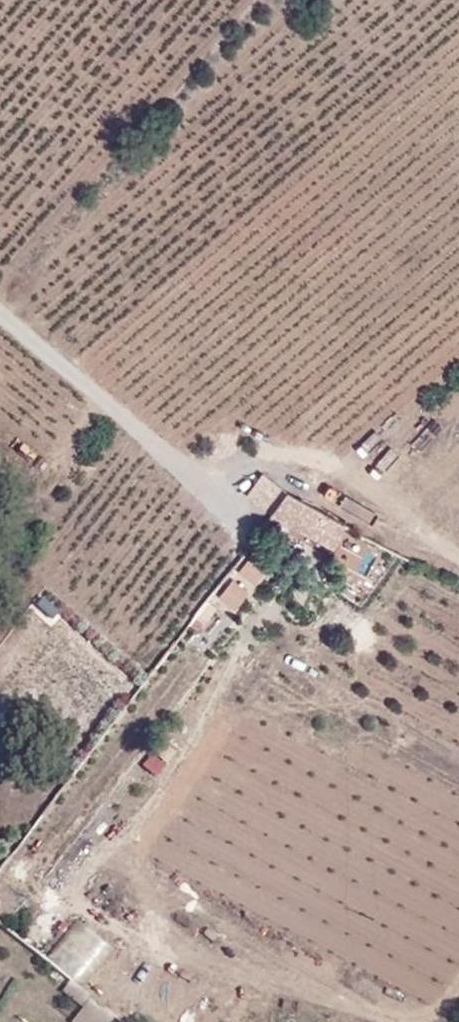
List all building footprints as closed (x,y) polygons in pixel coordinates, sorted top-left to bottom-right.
[(275,512),(337,546),(349,524),(294,494),(289,492),(275,512)] [(244,559),(219,601),(240,614),(265,572),(244,559)] [(78,986),(111,953),(81,923),(48,956),(78,986)] [(88,1006),(74,1021),(107,1021),(88,1006)]
